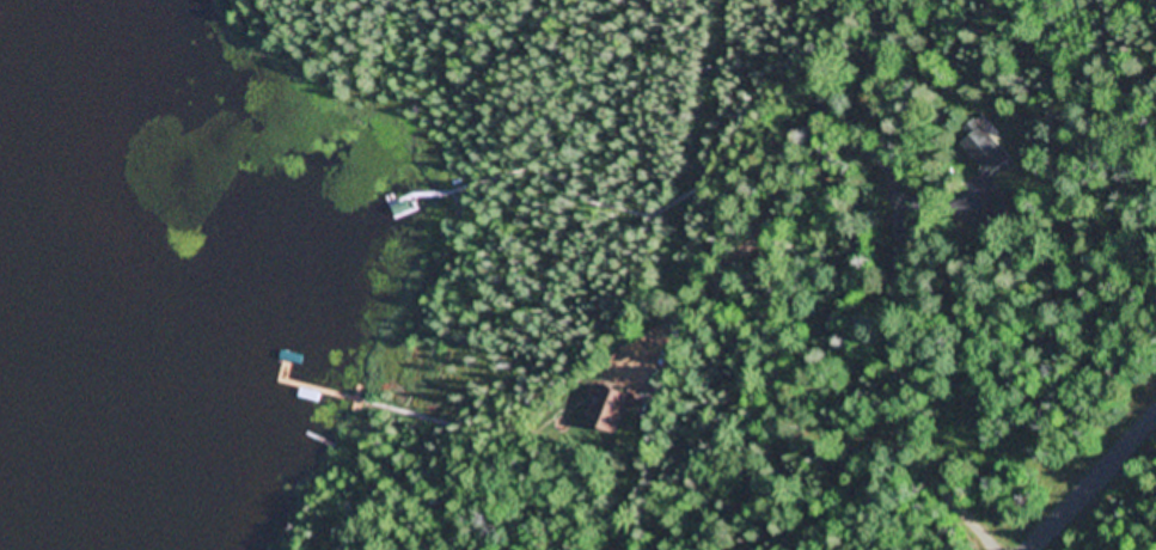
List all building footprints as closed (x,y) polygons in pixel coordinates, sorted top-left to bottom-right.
[(590,424),(617,436),(634,396),(606,385),(590,424)]
